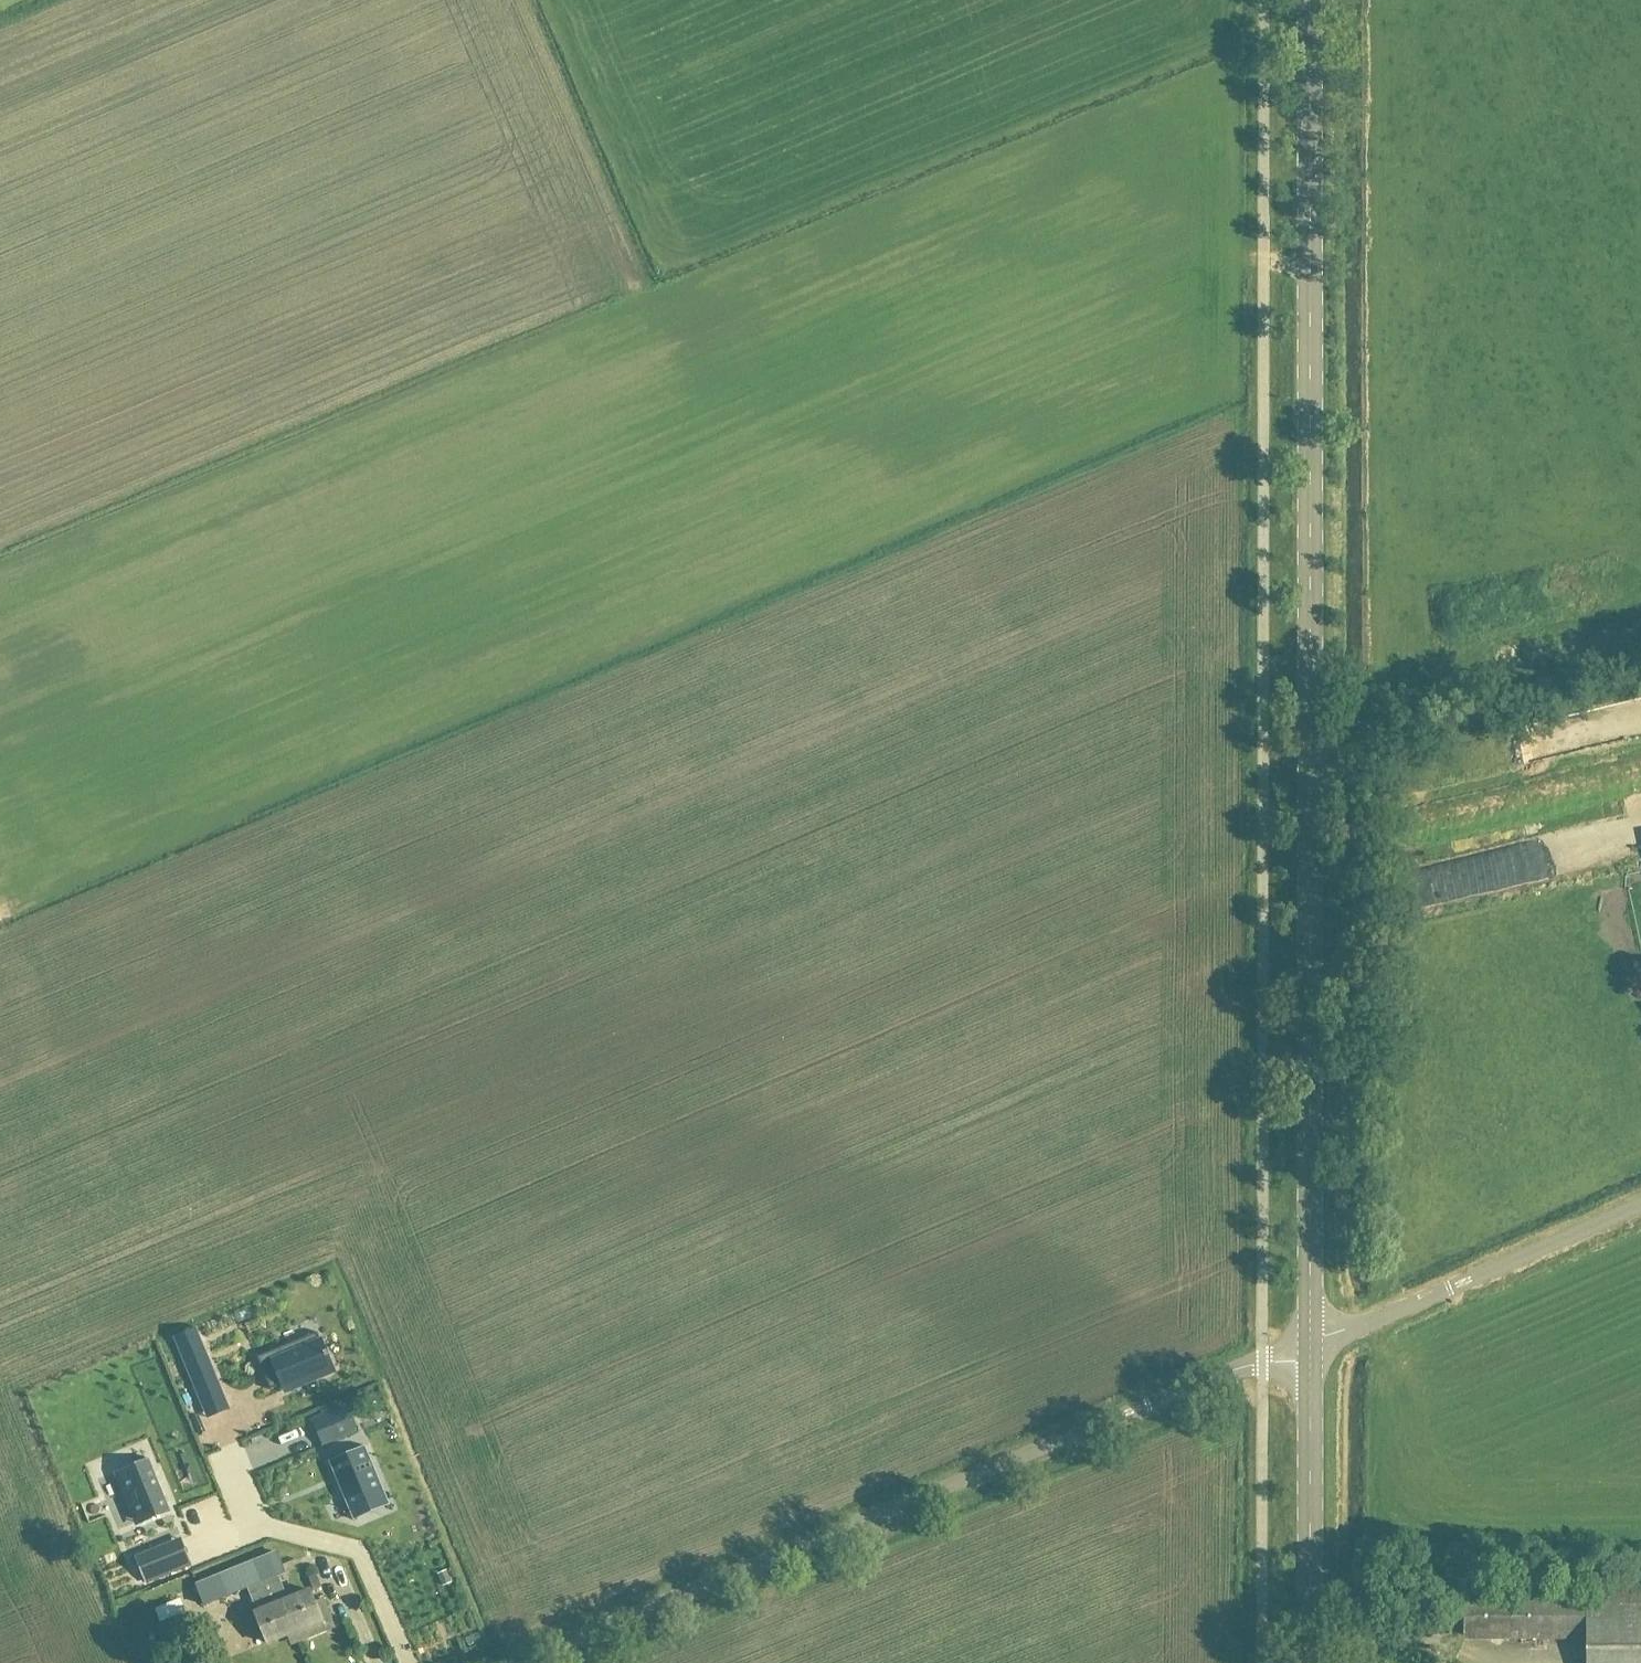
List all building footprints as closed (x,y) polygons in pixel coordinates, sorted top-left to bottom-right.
[(300,1339),(257,1357),(270,1390),(300,1378),(303,1383),(333,1371),(321,1341),(304,1348),(300,1339)] [(202,1347),(182,1355),(207,1416),(228,1408),(202,1347)] [(312,1421),(322,1445),(354,1430),(344,1406),(312,1421)] [(365,1446),(329,1462),(348,1509),(379,1496),(385,1493),(372,1462),(365,1446)] [(149,1459),(118,1471),(139,1522),(168,1510),(170,1513),(171,1512),(149,1459)] [(164,1546),(151,1552),(161,1577),(174,1571),(164,1546)] [(276,1553),(196,1585),(205,1606),(285,1573),(276,1553)] [(308,1577),(314,1592),(322,1589),(316,1574),(308,1577)] [(280,1576),(248,1589),(258,1613),(256,1613),(269,1645),(296,1633),(302,1631),(289,1600),(280,1576)] [(1556,1640),(1584,1640),(1583,1662),(1640,1662),(1640,1589),(1584,1589),(1584,1593),(1460,1593),(1460,1640),(1545,1640),(1546,1650),(1557,1650),(1556,1640)] [(311,1591),(289,1600),(302,1631),(296,1633),(300,1642),(335,1628),(324,1600),(316,1603),(311,1591)] [(198,1647),(185,1613),(160,1623),(170,1648),(182,1643),(186,1652),(198,1647)]
